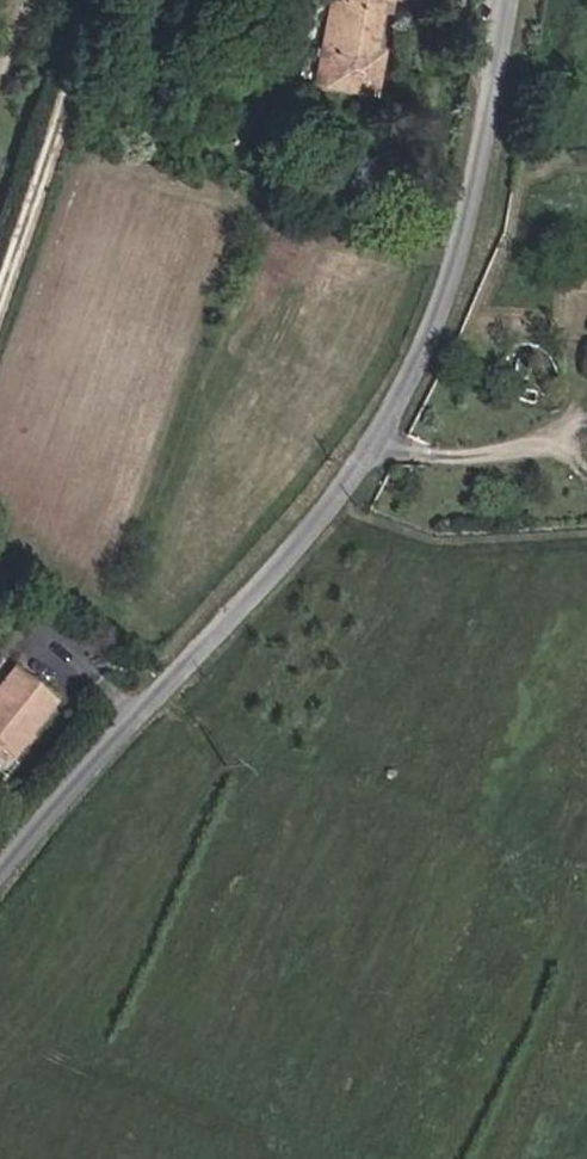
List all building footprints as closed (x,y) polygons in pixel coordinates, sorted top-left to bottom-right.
[(387,13),(389,0),(341,0),(323,88),(373,96),(380,52),(372,51),(380,11),(387,13)] [(395,511),(405,515),(408,505),(398,502),(395,511)] [(12,753),(52,704),(14,673),(0,692),(0,744),(12,753)]
